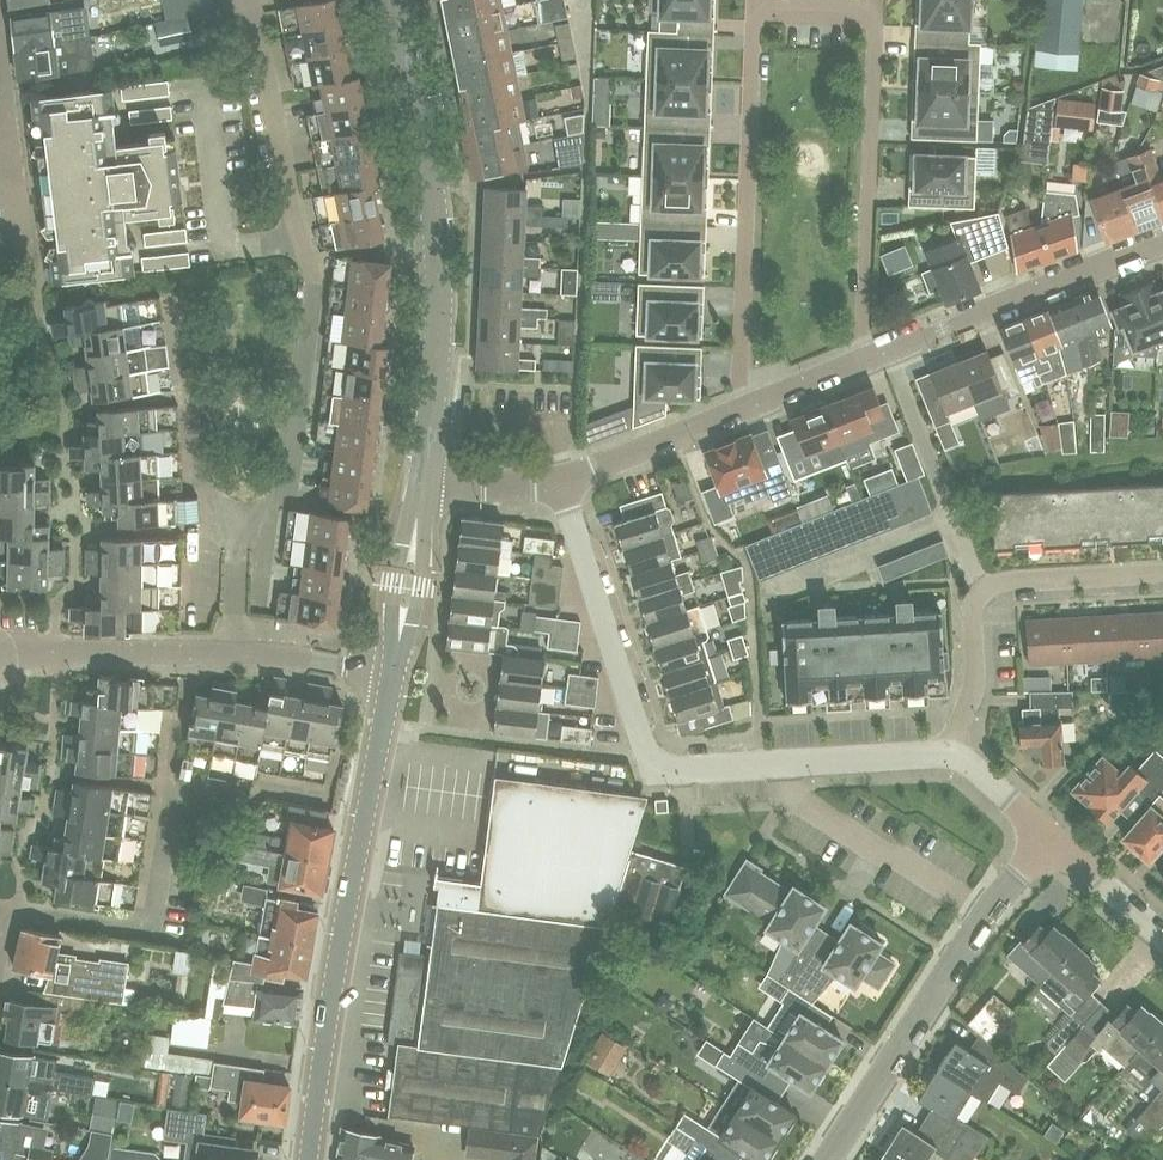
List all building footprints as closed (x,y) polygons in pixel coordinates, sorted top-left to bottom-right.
[(297,5),(302,32),(341,24),(336,0),(321,0),(297,5)] [(445,19),(501,8),(503,7),(505,6),(507,3),(508,0),(441,0),(445,19)] [(565,0),(550,0),(554,19),(569,16),(565,0)] [(709,17),(710,0),(661,0),(661,16),(664,17),(663,31),(677,32),(677,33),(714,34),(715,17),(709,17)] [(970,43),(971,0),(917,0),(916,6),(922,6),(921,25),(916,25),(915,42),(969,45),(970,43)] [(1036,49),(1078,53),(1084,0),(1041,0),(1036,49)] [(506,30),(501,8),(445,19),(450,42),(506,30)] [(13,16),(15,32),(17,47),(55,42),(51,11),(13,16)] [(194,42),(189,15),(155,22),(161,49),(194,42)] [(558,42),(573,39),(570,21),(555,24),(558,42)] [(346,51),(343,32),(341,24),(302,32),(308,59),(346,51)] [(511,52),(510,51),(506,30),(450,42),(455,64),(511,52)] [(707,71),(708,52),(714,52),(714,34),(677,33),(677,32),(663,31),(648,30),(646,79),(712,82),(713,71),(707,71)] [(79,56),(77,37),(64,40),(55,42),(17,47),(16,47),(20,79),(58,74),(68,73),(66,58),(79,56)] [(83,59),(103,54),(99,38),(79,43),(83,59)] [(573,39),(558,42),(562,60),(577,56),(573,39)] [(979,93),(981,44),(970,43),(969,45),(915,42),(914,60),(920,60),(919,79),(913,79),(913,90),(979,93)] [(524,48),(522,49),(510,51),(511,52),(455,64),(459,87),(516,75),(515,75),(527,72),(529,72),(524,48)] [(352,77),(346,51),(308,59),(314,87),(321,85),(321,84),(352,78),(352,77)] [(1162,95),(1162,64),(1140,73),(1136,85),(1162,95)] [(464,109),(520,97),(516,75),(459,87),(464,109)] [(365,103),(359,76),(352,77),(352,78),(321,84),(321,85),(327,111),(365,103)] [(705,112),(706,93),(712,94),(712,82),(646,79),(645,127),(710,130),(711,113),(705,112)] [(1119,112),(1124,79),(1102,87),(1098,108),(1119,112)] [(168,81),(121,87),(123,101),(170,95),(168,81)] [(1023,94),(1023,81),(1017,81),(1013,85),(1012,93),(1023,94)] [(583,96),(580,84),(568,87),(571,99),(583,96)] [(182,186),(179,161),(178,161),(175,138),(117,145),(114,121),(118,121),(117,121),(118,121),(119,120),(120,120),(120,119),(121,119),(121,118),(121,117),(122,116),(121,115),(121,114),(121,113),(120,113),(119,112),(118,111),(117,111),(116,111),(116,109),(115,109),(113,88),(112,88),(103,89),(88,91),(32,97),(35,122),(44,121),(48,152),(39,153),(44,191),(52,189),(55,209),(46,210),(48,227),(57,226),(61,257),(52,258),(55,282),(111,276),(126,274),(135,273),(135,272),(132,251),(133,251),(133,249),(134,249),(135,249),(135,248),(136,248),(136,247),(137,246),(137,245),(137,244),(137,243),(137,242),(136,241),(135,240),(134,240),(133,239),(132,239),(128,240),(126,217),(184,210),(184,209),(181,186),(182,186)] [(978,121),(979,93),(913,90),(911,139),(977,142),(978,121)] [(525,120),(520,97),(464,109),(468,130),(469,131),(518,121),(518,122),(525,120)] [(1049,144),(1055,97),(1027,107),(1024,141),(1049,144)] [(609,124),(610,103),(592,102),(591,121),(591,124),(609,124)] [(370,130),(365,103),(327,111),(332,137),(370,130)] [(1062,103),(1063,125),(1082,124),(1081,103),(1062,103)] [(173,119),(171,106),(130,111),(131,124),(173,119)] [(583,131),(583,114),(564,117),(568,134),(583,131)] [(523,143),(518,122),(518,121),(469,131),(468,130),(461,132),(466,155),(523,143)] [(598,136),(603,132),(603,125),(591,125),(591,135),(598,136)] [(703,166),(704,147),(710,147),(710,130),(645,127),(643,175),(708,178),(709,167),(703,166)] [(1016,143),(1017,130),(1009,129),(1004,135),(1003,142),(1016,143)] [(376,156),(370,130),(332,137),(338,164),(376,156)] [(528,167),(523,143),(466,155),(471,178),(528,167)] [(1154,177),(1152,171),(1157,169),(1149,148),(1137,153),(1162,218),(1162,217),(1162,173),(1154,177)] [(581,165),(582,151),(557,154),(558,168),(581,165)] [(1162,218),(1137,153),(1110,163),(1120,190),(1134,228),(1162,218)] [(977,157),(911,155),(908,207),(974,209),(977,157)] [(381,184),(376,156),(338,164),(343,190),(343,191),(374,184),(374,185),(381,184)] [(1134,228),(1120,190),(1110,163),(1098,168),(1105,187),(1097,190),(1100,197),(1091,201),(1105,239),(1104,239),(1105,240),(1105,242),(1135,230),(1134,228)] [(701,208),(702,189),(708,189),(708,178),(643,175),(641,223),(706,225),(707,208),(701,208)] [(379,211),(374,185),(374,184),(343,191),(343,190),(335,191),(341,219),(379,211)] [(527,205),(528,189),(485,187),(484,213),(544,216),(544,206),(527,205)] [(1046,262),(1076,251),(1072,217),(1078,216),(1075,196),(1044,192),(1040,224),(1046,262)] [(1046,262),(1040,224),(1031,227),(1025,209),(1005,216),(1011,233),(1016,273),(1046,262)] [(385,238),(379,211),(341,219),(347,246),(382,239),(385,238)] [(525,241),(526,225),(543,226),(544,216),(484,213),(483,239),(525,241)] [(544,216),(543,226),(554,226),(555,217),(544,216)] [(929,293),(941,288),(946,302),(947,303),(980,289),(978,286),(966,257),(977,253),(979,257),(1008,246),(1000,216),(953,225),(958,238),(927,251),(933,268),(921,273),(929,293)] [(705,254),(706,225),(641,223),(639,274),(699,276),(700,253),(705,254)] [(188,241),(186,228),(144,233),(146,246),(188,241)] [(541,267),(542,257),(524,256),(525,241),(483,239),(482,265),(541,267)] [(191,266),(189,252),(142,258),(144,272),(191,266)] [(387,290),(390,263),(352,258),(349,286),(387,290)] [(523,292),(524,276),(541,277),(541,267),(482,265),(481,290),(523,292)] [(577,269),(561,268),(560,293),(576,294),(577,269)] [(588,281),(587,298),(597,298),(598,281),(588,281)] [(1137,287),(1160,347),(1162,346),(1162,290),(1157,293),(1153,281),(1137,287)] [(638,283),(636,335),(697,337),(697,314),(703,315),(704,286),(638,283)] [(384,317),(387,290),(349,286),(346,313),(384,317)] [(1160,347),(1137,287),(1121,294),(1125,306),(1112,311),(1119,327),(1114,329),(1113,348),(1130,341),(1135,355),(1156,356),(1157,348),(1160,347)] [(548,309),(522,307),(523,292),(481,290),(479,316),(539,318),(548,319),(548,309)] [(1111,327),(1096,290),(1072,300),(1086,336),(1090,364),(1099,360),(1095,333),(1111,327)] [(149,321),(146,299),(145,298),(97,305),(97,304),(96,303),(95,301),(94,300),(93,300),(91,299),(88,299),(86,300),(85,301),(84,302),(84,303),(83,304),(83,305),(83,306),(83,307),(82,307),(81,304),(66,306),(67,313),(68,319),(52,321),(53,322),(54,335),(70,333),(70,332),(149,321)] [(1086,336),(1072,300),(1048,310),(1062,346),(1076,340),(1080,368),(1090,364),(1086,336)] [(1062,346),(1048,310),(1023,319),(1040,361),(1047,358),(1051,369),(1038,374),(1041,383),(1065,374),(1058,347),(1062,346)] [(381,343),(384,317),(346,313),(342,340),(349,341),(380,345),(381,343)] [(520,343),(521,328),(538,328),(539,318),(479,316),(478,341),(520,343)] [(167,343),(163,319),(149,321),(70,332),(70,333),(72,345),(87,343),(88,353),(167,343)] [(1040,361),(1023,319),(999,329),(1019,382),(1031,377),(1034,386),(1041,383),(1038,374),(1051,369),(1047,358),(1040,361)] [(575,321),(561,320),(560,337),(574,338),(575,321)] [(384,373),(388,344),(381,343),(380,345),(349,341),(345,368),(384,373)] [(519,359),(520,343),(478,341),(477,367),(536,369),(537,359),(519,359)] [(170,366),(167,343),(88,353),(90,364),(74,366),(76,379),(170,366)] [(702,347),(636,344),(633,406),(633,426),(633,427),(666,415),(667,398),(700,399),(702,347)] [(1019,393),(1009,366),(1003,353),(989,358),(986,350),(958,362),(974,402),(1001,391),(1005,399),(1019,393)] [(573,371),(573,360),(542,358),(541,370),(573,371)] [(974,402),(958,362),(929,373),(938,395),(924,400),(935,428),(950,422),(947,413),(974,402)] [(173,389),(170,366),(76,379),(78,391),(93,388),(95,400),(98,399),(173,389)] [(381,400),(384,373),(345,368),(342,395),(381,400)] [(1092,394),(1092,373),(1077,373),(1077,393),(1092,394)] [(896,429),(886,404),(881,406),(873,386),(790,419),(796,433),(797,437),(783,442),(793,469),(809,463),(806,455),(819,450),(839,442),(843,450),(896,429)] [(330,421),(339,422),(378,426),(381,400),(342,395),(333,393),(330,421)] [(179,428),(178,405),(174,405),(99,408),(99,419),(86,420),(85,420),(86,432),(164,428),(164,429),(179,428)] [(585,424),(584,444),(633,426),(633,406),(585,424)] [(1128,413),(1111,412),(1110,436),(1127,436),(1128,413)] [(1092,451),(1107,451),(1107,413),(1093,413),(1092,451)] [(1062,453),(1076,452),(1073,420),(1057,422),(1062,447),(1061,448),(1062,453)] [(374,454),(378,426),(339,422),(336,449),(374,454)] [(1048,449),(1061,448),(1062,447),(1057,422),(1038,425),(1048,449)] [(165,450),(164,429),(164,428),(86,432),(86,436),(86,443),(70,443),(71,457),(86,456),(87,455),(165,451),(165,450)] [(712,461),(709,462),(724,502),(747,493),(744,483),(764,475),(773,500),(792,493),(776,450),(763,455),(756,436),(750,438),(749,436),(735,442),(735,441),(716,448),(720,459),(712,462),(712,461)] [(925,474),(913,442),(905,445),(895,449),(907,480),(918,475),(919,476),(925,474)] [(182,474),(180,449),(165,450),(165,451),(87,455),(86,456),(87,468),(88,468),(102,468),(102,478),(182,474)] [(371,481),(374,454),(336,449),(332,476),(371,481)] [(49,477),(34,477),(34,462),(19,462),(19,466),(0,465),(0,489),(49,490),(49,477)] [(183,497),(183,496),(182,474),(102,478),(103,489),(89,489),(88,489),(88,502),(103,502),(103,501),(183,497)] [(919,476),(918,475),(907,480),(906,480),(911,494),(915,506),(928,501),(919,476)] [(368,508),(371,481),(332,476),(329,504),(351,506),(368,508)] [(911,494),(906,480),(892,486),(898,500),(911,494)] [(1026,500),(1060,498),(1093,496),(1126,494),(1160,492),(1162,492),(1162,483),(998,492),(998,500),(999,501),(1026,500)] [(898,500),(892,486),(879,491),(884,505),(898,500)] [(34,503),(49,503),(49,490),(0,489),(0,512),(34,513),(34,503)] [(884,505),(879,491),(865,496),(871,510),(884,505)] [(671,509),(666,507),(662,492),(633,501),(637,515),(614,522),(622,547),(673,531),(671,525),(674,520),(671,509)] [(1162,534),(1160,492),(1126,494),(1129,542),(1149,540),(1148,534),(1162,534)] [(1129,542),(1126,494),(1093,496),(1095,537),(1109,537),(1109,543),(1129,542)] [(199,520),(198,495),(183,496),(183,497),(103,501),(103,502),(104,514),(106,514),(119,513),(120,524),(183,521),(199,520)] [(871,510),(865,496),(852,502),(858,516),(871,510)] [(1095,537),(1093,496),(1060,498),(1062,545),(1082,544),(1082,538),(1095,537)] [(819,497),(797,506),(803,521),(812,518),(825,512),(819,497)] [(1026,500),(1028,541),(1042,540),(1042,547),(1062,545),(1060,498),(1026,500)] [(1028,541),(1026,500),(999,501),(998,500),(991,501),(994,549),(1015,548),(1015,542),(1028,541)] [(932,511),(928,501),(915,506),(920,517),(932,512),(932,511)] [(858,516),(852,502),(839,507),(844,521),(858,516)] [(844,521),(839,507),(825,512),(831,526),(844,521)] [(311,511),(307,539),(346,544),(350,516),(328,513),(311,511)] [(49,524),(33,524),(34,513),(0,512),(0,535),(49,536),(49,524)] [(831,526),(825,512),(812,518),(818,532),(831,526)] [(513,539),(501,538),(503,522),(461,517),(458,543),(512,550),(513,539)] [(818,532),(812,518),(803,521),(799,523),(804,537),(818,532)] [(804,537),(799,523),(785,528),(791,542),(804,537)] [(791,542),(785,528),(772,534),(778,548),(791,542)] [(681,556),(673,531),(622,547),(630,572),(670,559),(681,556)] [(778,548),(772,534),(759,539),(764,553),(778,548)] [(64,547),(49,547),(49,536),(0,535),(0,558),(64,559),(64,547)] [(554,539),(525,536),(523,551),(535,552),(553,554),(554,539)] [(699,551),(714,546),(711,536),(709,537),(696,541),(699,551)] [(182,563),(182,539),(121,537),(103,537),(103,547),(89,547),(88,547),(87,560),(87,561),(182,563)] [(343,571),(346,544),(307,539),(304,566),(343,571)] [(759,539),(745,544),(751,558),(764,553),(759,539)] [(949,555),(942,539),(877,565),(883,581),(947,555),(949,555)] [(512,557),(511,557),(512,550),(458,543),(455,569),(497,574),(510,575),(512,557)] [(717,555),(714,546),(699,551),(703,561),(717,556),(717,555)] [(535,552),(533,563),(552,565),(553,554),(535,552)] [(48,571),(64,572),(64,559),(0,558),(0,582),(32,582),(32,586),(48,586),(48,571)] [(638,597),(691,580),(688,571),(675,575),(670,559),(630,572),(638,597)] [(181,586),(182,563),(87,561),(87,572),(88,572),(102,573),(102,584),(181,586)] [(532,578),(561,582),(563,566),(552,565),(533,563),(532,578)] [(339,598),(343,571),(304,566),(300,593),(339,598)] [(495,590),(497,574),(455,569),(452,594),(506,601),(507,592),(495,590)] [(561,582),(532,578),(529,603),(559,607),(561,582)] [(685,609),(681,595),(694,591),(691,580),(638,597),(646,621),(685,609)] [(725,586),(728,596),(742,591),(739,582),(728,585),(725,586)] [(181,610),(181,586),(102,584),(102,593),(88,593),(87,593),(86,605),(86,606),(165,608),(165,609),(181,610)] [(745,601),(742,591),(728,596),(731,606),(743,602),(745,601)] [(336,626),(339,598),(300,593),(297,621),(336,626)] [(505,607),(506,601),(452,594),(449,620),(498,626),(498,625),(500,611),(505,607)] [(861,615),(866,696),(890,694),(890,693),(902,692),(902,693),(929,692),(929,691),(941,690),(941,691),(946,691),(946,688),(944,688),(943,668),(948,668),(947,652),(942,652),(941,636),(942,636),(941,609),(938,609),(939,611),(911,612),(911,599),(896,600),(897,613),(861,615)] [(507,616),(526,615),(525,602),(506,603),(507,616)] [(834,617),(833,604),(819,605),(820,618),(783,620),(783,619),(781,619),(783,646),(784,645),(785,672),(781,672),(782,695),(787,694),(787,698),(786,698),(786,700),(812,699),(812,698),(825,697),(825,698),(851,696),(851,695),(863,695),(863,696),(866,696),(861,615),(834,617)] [(180,632),(181,610),(165,609),(165,608),(86,606),(86,605),(71,605),(71,618),(86,619),(86,625),(86,633),(86,634),(100,634),(101,631),(180,632)] [(654,646),(707,629),(699,605),(685,609),(646,621),(654,646)] [(1143,614),(1145,656),(1162,655),(1162,613),(1143,614)] [(1145,656),(1143,614),(1104,617),(1106,658),(1145,656)] [(549,633),(579,636),(580,621),(557,619),(550,618),(536,616),(534,630),(549,632),(549,633)] [(1106,658),(1104,617),(1065,619),(1068,661),(1106,658)] [(1068,661),(1065,619),(1026,621),(1028,663),(1068,661)] [(508,626),(498,625),(498,626),(449,620),(446,646),(499,653),(503,653),(518,655),(519,649),(515,644),(505,643),(508,626)] [(662,671),(708,656),(703,642),(706,641),(709,636),(707,629),(654,646),(662,671)] [(577,651),(579,636),(549,633),(547,647),(577,651)] [(730,650),(745,645),(742,635),(727,640),(730,650)] [(745,645),(730,650),(733,659),(746,655),(748,655),(745,645)] [(544,658),(518,655),(503,653),(499,680),(541,685),(544,658)] [(670,696),(716,681),(708,656),(662,671),(670,696)] [(570,673),(568,688),(597,692),(598,677),(580,675),(570,673)] [(1125,688),(1124,674),(1108,675),(1109,689),(1125,688)] [(178,709),(180,685),(160,684),(115,680),(116,676),(100,675),(100,680),(99,689),(84,688),(83,700),(83,701),(162,707),(162,708),(178,709)] [(1036,690),(1035,676),(1021,677),(1021,691),(1036,690)] [(280,774),(295,696),(284,694),(286,680),(274,677),(271,692),(272,692),(257,770),(258,770),(280,774)] [(538,710),(541,685),(499,680),(496,705),(538,710)] [(209,776),(227,683),(214,681),(214,684),(211,696),(197,693),(195,708),(198,709),(186,772),(209,776)] [(734,719),(729,704),(724,706),(716,681),(670,696),(678,721),(700,714),(705,728),(726,722),(733,719),(734,719)] [(232,780),(247,702),(236,700),(239,686),(227,683),(209,776),(232,780)] [(303,779),(320,686),(307,683),(305,698),(295,696),(280,774),(303,779)] [(326,783),(338,720),(341,720),(344,706),(329,703),(332,688),(320,686),(303,779),(326,783)] [(597,692),(568,688),(566,703),(595,707),(597,692)] [(257,770),(272,692),(271,692),(260,690),(257,704),(247,702),(232,780),(256,785),(258,770),(257,770)] [(1063,718),(1059,718),(1058,707),(1072,707),(1072,691),(1030,691),(1030,709),(1018,710),(1019,723),(1020,745),(1026,744),(1026,751),(1035,750),(1046,761),(1047,770),(1067,768),(1063,718)] [(1121,721),(1137,703),(1137,691),(1107,691),(1107,708),(1121,721)] [(160,730),(162,708),(162,707),(83,701),(83,700),(68,699),(67,712),(68,712),(82,713),(81,724),(160,730)] [(548,722),(549,712),(538,711),(538,710),(496,705),(493,732),(535,737),(537,721),(548,722)] [(159,753),(160,730),(81,724),(80,734),(66,733),(65,733),(64,746),(159,753)] [(592,728),(563,725),(562,740),(590,744),(592,728)] [(28,745),(13,743),(12,747),(0,745),(0,768),(38,774),(41,762),(36,761),(25,759),(28,745)] [(157,777),(159,753),(64,746),(63,758),(64,758),(78,759),(77,771),(157,777)] [(1134,791),(1146,802),(1156,791),(1162,784),(1162,779),(1151,768),(1145,776),(1132,764),(1124,774),(1104,756),(1076,789),(1079,792),(1079,798),(1083,801),(1089,800),(1092,803),(1090,804),(1093,807),(1094,812),(1099,817),(1105,817),(1109,820),(1134,791)] [(38,774),(0,768),(0,791),(20,795),(20,794),(21,784),(36,787),(38,774)] [(614,905),(633,848),(636,838),(646,807),(638,806),(500,783),(501,777),(499,777),(483,878),(439,871),(440,865),(438,865),(436,880),(441,881),(431,956),(401,952),(388,1044),(399,1046),(396,1069),(389,1068),(386,1088),(393,1089),(390,1114),(540,1134),(608,925),(609,921),(614,905)] [(150,816),(153,792),(75,780),(73,791),(58,789),(56,801),(150,816)] [(35,796),(20,794),(20,795),(0,791),(0,815),(0,816),(15,819),(17,807),(30,809),(32,810),(35,796)] [(1158,793),(1156,791),(1146,802),(1135,815),(1139,819),(1123,837),(1148,860),(1162,844),(1162,817),(1162,816),(1162,815),(1162,797),(1158,793)] [(668,811),(667,799),(655,800),(656,811),(668,811)] [(146,839),(150,816),(56,801),(54,814),(69,816),(67,826),(146,839)] [(272,835),(270,849),(328,860),(334,828),(293,821),(288,845),(283,839),(283,837),(272,835)] [(0,826),(0,840),(12,842),(14,829),(0,826)] [(142,862),(146,839),(67,826),(65,837),(50,835),(50,838),(49,846),(49,847),(127,859),(127,860),(142,862)] [(12,842),(0,840),(0,852),(10,854),(12,842)] [(139,883),(142,862),(127,860),(127,859),(49,847),(49,846),(41,845),(33,844),(31,857),(47,859),(46,865),(45,870),(124,882),(124,881),(139,883)] [(281,884),(323,892),(328,860),(270,849),(250,845),(247,860),(285,867),(281,884)] [(669,922),(687,865),(633,848),(614,905),(669,922)] [(770,922),(790,892),(789,891),(745,863),(725,893),(770,922)] [(135,907),(139,883),(124,881),(124,882),(45,870),(43,882),(58,884),(56,899),(71,901),(72,897),(135,907)] [(218,894),(222,878),(204,874),(200,890),(218,894)] [(266,904),(268,890),(247,885),(244,900),(266,904)] [(825,906),(793,885),(789,891),(790,892),(770,922),(766,928),(782,938),(767,974),(788,988),(789,988),(813,952),(800,944),(825,906)] [(297,902),(279,899),(272,936),(313,944),(318,912),(296,908),(297,902)] [(876,951),(882,942),(850,922),(826,960),(813,952),(789,988),(812,1003),(838,974),(854,984),(860,975),(878,987),(894,963),(876,951)] [(1040,984),(1075,944),(1063,933),(1061,935),(1053,927),(1048,933),(1040,926),(1025,943),(1022,940),(1008,955),(1040,984)] [(73,995),(124,1002),(125,994),(129,962),(100,958),(99,961),(77,958),(77,954),(58,951),(61,937),(23,929),(14,967),(52,974),(52,973),(76,978),(73,995)] [(307,976),(313,944),(272,936),(268,955),(256,953),(254,963),(233,960),(229,978),(265,982),(266,974),(282,977),(284,971),(303,975),(307,976)] [(1099,979),(1090,971),(1096,965),(1086,957),(1088,956),(1075,944),(1040,984),(1039,986),(1071,1014),(1052,1036),(1064,1046),(1083,1025),(1072,1015),(1086,999),(1083,996),(1099,979)] [(301,990),(264,985),(265,982),(229,978),(223,1003),(258,1006),(256,1017),(297,1022),(298,1018),(301,1014),(302,1009),(299,1005),(301,990)] [(826,1064),(842,1039),(824,1028),(832,1015),(812,1003),(789,988),(788,988),(780,1001),(799,1013),(783,1037),(826,1064)] [(69,1045),(74,1013),(88,1015),(90,999),(33,990),(31,1003),(7,999),(4,1018),(8,1019),(6,1035),(52,1042),(69,1045)] [(669,1005),(668,998),(661,993),(653,1004),(665,1012),(669,1005)] [(220,1019),(223,1003),(224,998),(209,996),(206,1017),(210,1017),(220,1019)] [(1162,1023),(1151,1012),(1149,1014),(1140,1006),(1135,1012),(1127,1004),(1112,1022),(1109,1019),(1095,1035),(1105,1044),(1102,1047),(1124,1066),(1130,1060),(1162,1023)] [(970,1023),(988,1038),(1001,1024),(983,1008),(970,1023)] [(177,1013),(173,1041),(206,1046),(210,1017),(206,1017),(177,1013)] [(810,1090),(826,1064),(783,1037),(753,1018),(730,1055),(756,1072),(763,1060),(810,1090)] [(1160,1091),(1161,1092),(1162,1090),(1162,1023),(1130,1060),(1153,1081),(1143,1092),(1152,1100),(1160,1091)] [(1077,1055),(1095,1035),(1083,1025),(1064,1046),(1047,1064),(1064,1080),(1083,1060),(1078,1055),(1077,1055)] [(609,1074),(625,1047),(601,1032),(585,1060),(609,1074)] [(954,1042),(936,1070),(970,1092),(984,1069),(1005,1082),(1015,1067),(985,1040),(975,1056),(954,1042)] [(212,1077),(214,1062),(214,1060),(143,1050),(141,1067),(212,1077)] [(41,1056),(0,1051),(0,1081),(52,1089),(53,1080),(37,1077),(41,1056)] [(748,1084),(756,1072),(730,1055),(724,1051),(715,1064),(738,1079),(747,1085),(748,1084)] [(67,1072),(99,1072),(98,1059),(67,1059),(67,1072)] [(212,1077),(211,1086),(230,1089),(229,1099),(244,1102),(242,1115),(285,1121),(290,1087),(263,1083),(265,1070),(214,1062),(212,1077)] [(610,1084),(584,1068),(574,1084),(600,1100),(610,1084)] [(973,1151),(983,1136),(954,1116),(970,1092),(936,1070),(917,1098),(935,1110),(927,1122),(956,1140),(973,1151)] [(193,1075),(176,1073),(172,1105),(189,1107),(193,1075)] [(42,1097),(50,1098),(52,1089),(0,1081),(0,1110),(23,1114),(23,1113),(39,1116),(42,1097)] [(794,1113),(752,1086),(736,1111),(778,1139),(794,1113)] [(1161,1092),(1160,1091),(1152,1100),(1125,1130),(1136,1140),(1151,1124),(1152,1125),(1162,1112),(1162,1094),(1161,1092)] [(121,1127),(163,1130),(165,1105),(122,1103),(121,1127)] [(185,1159),(260,1159),(256,1159),(257,1149),(235,1146),(236,1137),(204,1132),(207,1113),(168,1108),(166,1123),(182,1126),(181,1132),(189,1133),(185,1159)] [(736,1111),(719,1137),(756,1159),(764,1159),(778,1139),(736,1111)] [(1152,1125),(1162,1134),(1162,1112),(1152,1125)] [(708,1146),(715,1134),(716,1133),(707,1127),(684,1113),(676,1126),(708,1146)] [(114,1132),(117,1118),(94,1114),(91,1128),(114,1132)] [(20,1121),(0,1117),(0,1147),(51,1159),(53,1149),(16,1141),(20,1121)] [(956,1140),(927,1122),(919,1133),(902,1122),(883,1151),(896,1159),(926,1159),(934,1148),(953,1159),(967,1159),(973,1151),(956,1140)] [(1057,1141),(1064,1130),(1052,1122),(1045,1134),(1057,1141)] [(342,1128),(338,1158),(347,1159),(409,1159),(411,1145),(378,1140),(379,1136),(342,1128)] [(539,1136),(491,1129),(487,1159),(491,1159),(535,1159),(539,1136)] [(111,1148),(114,1134),(92,1130),(90,1144),(111,1148)] [(51,1159),(0,1147),(0,1159),(51,1159)] [(143,1154),(116,1151),(115,1159),(142,1159),(143,1154)] [(883,1151),(877,1159),(896,1159),(883,1151)]
